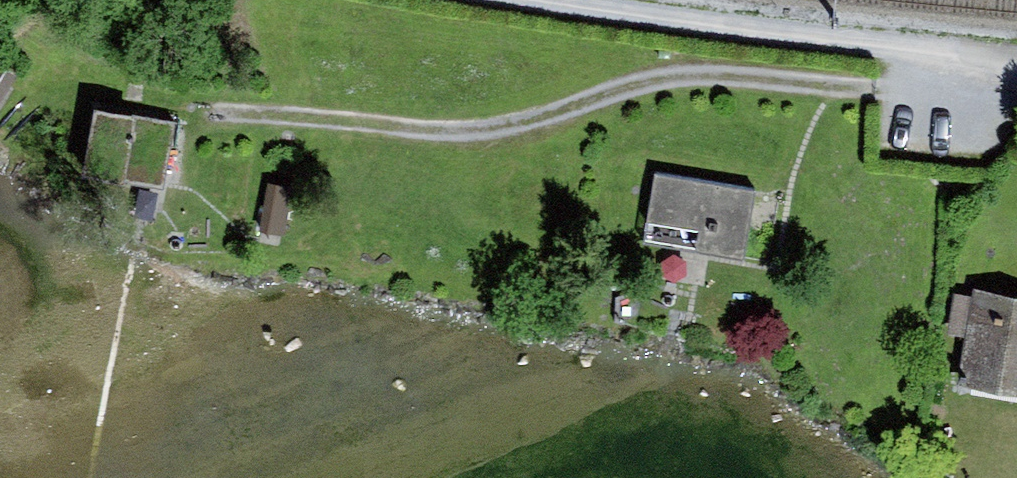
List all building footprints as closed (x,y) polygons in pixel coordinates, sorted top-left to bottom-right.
[(19,80),(0,66),(0,104),(19,80)] [(137,105),(96,98),(84,169),(165,182),(176,117),(136,110),(137,105)] [(756,182),(657,166),(649,217),(701,226),(698,246),(745,253),(756,182)] [(272,181),(261,227),(283,232),(294,186),(272,181)] [(975,282),(973,291),(954,288),(948,329),(966,332),(959,375),(1016,384),(1016,289),(975,282)]
